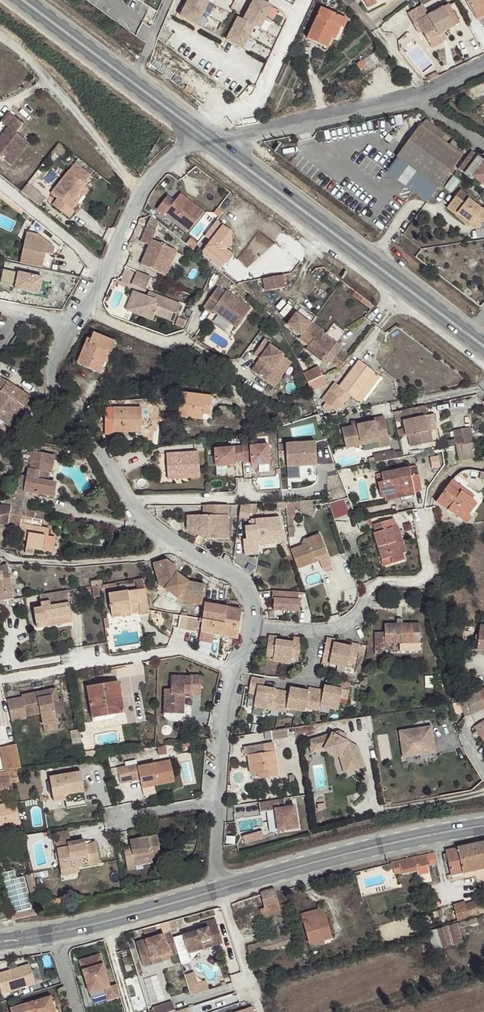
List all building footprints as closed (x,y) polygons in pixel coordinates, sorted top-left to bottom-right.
[(208,3),(205,1),(203,0),(189,0),(180,16),(196,25),(208,3)] [(271,8),(257,0),(254,0),(249,10),(243,21),(254,27),(259,30),(265,19),(271,8)] [(366,3),(369,8),(377,4),(376,0),(372,0),(366,3)] [(423,6),(408,14),(414,25),(418,23),(422,32),(432,48),(447,40),(443,34),(459,25),(447,5),(430,15),(424,5),(433,0),(420,0),(423,6)] [(479,19),(483,16),(483,0),(466,0),(479,19)] [(338,26),(342,28),(344,29),(348,20),(321,8),(307,38),(328,48),(332,38),(338,26)] [(248,39),(254,27),(243,21),(238,19),(232,30),(226,41),(242,50),(248,39)] [(419,33),(422,32),(418,23),(414,25),(419,33)] [(336,40),(342,28),(338,26),(332,38),(336,40)] [(299,33),(296,39),(302,41),(305,35),(299,33)] [(366,68),(362,62),(357,65),(361,71),(366,68)] [(10,166),(28,144),(16,133),(23,124),(9,112),(1,122),(8,128),(0,138),(0,157),(10,166)] [(449,173),(466,150),(453,140),(446,135),(425,120),(387,172),(394,178),(401,176),(409,165),(417,171),(406,186),(413,191),(427,202),(437,189),(449,173)] [(385,139),(390,143),(393,138),(389,134),(385,139)] [(457,169),(472,180),(474,177),(483,185),(483,161),(471,151),(457,169)] [(86,185),(69,172),(52,193),(57,198),(52,204),(69,218),(74,211),(72,210),(77,203),(74,200),(80,192),(86,185)] [(33,188),(27,183),(20,192),(32,202),(37,195),(31,190),(33,188)] [(482,208),(469,198),(470,197),(461,190),(447,208),(456,215),(457,213),(471,223),(472,222),(476,225),(480,225),(481,228),(483,228),(483,208),(482,208)] [(77,203),(84,195),(80,192),(74,200),(77,203)] [(172,195),(160,211),(189,231),(201,215),(172,195)] [(217,220),(205,234),(211,239),(212,238),(227,249),(233,241),(232,231),(217,220)] [(157,231),(148,227),(141,242),(150,246),(142,265),(164,275),(174,249),(153,240),(157,231)] [(26,233),(19,263),(42,268),(45,253),(52,255),(54,248),(38,235),(26,233)] [(227,249),(212,238),(211,239),(201,253),(221,268),(225,262),(228,264),(234,255),(227,249)] [(178,251),(174,249),(164,275),(167,276),(178,251)] [(41,276),(3,268),(0,280),(0,285),(38,293),(41,276)] [(146,290),(152,277),(138,272),(133,285),(146,290)] [(286,275),(267,278),(269,291),(288,287),(286,275)] [(219,287),(204,307),(212,312),(215,311),(239,328),(253,309),(228,290),(226,292),(219,287)] [(178,314),(182,304),(158,295),(156,299),(148,296),(134,291),(132,297),(138,300),(133,313),(154,321),(156,315),(171,321),(174,313),(178,314)] [(138,300),(132,297),(127,310),(133,313),(138,300)] [(301,336),(310,324),(297,314),(288,326),(301,336)] [(340,350),(342,347),(336,343),(333,346),(323,338),(325,335),(310,324),(301,336),(299,340),(308,347),(307,349),(327,364),(330,361),(331,362),(340,350)] [(106,351),(109,352),(112,353),(116,341),(95,333),(92,340),(87,338),(78,364),(98,372),(106,351)] [(336,343),(325,335),(323,338),(333,346),(336,343)] [(271,344),(265,340),(256,352),(262,357),(260,361),(263,362),(253,375),(265,383),(284,357),(270,346),(271,344)] [(342,366),(349,357),(340,350),(331,362),(339,368),(342,366)] [(101,373),(109,352),(106,351),(98,372),(101,373)] [(253,356),(260,361),(262,357),(256,352),(253,356)] [(251,373),(253,375),(263,362),(260,361),(251,373)] [(365,401),(383,378),(359,361),(339,387),(334,384),(322,400),(325,403),(322,407),(331,413),(334,409),(338,412),(350,396),(361,403),(363,400),(365,401)] [(304,374),(308,383),(319,377),(315,368),(304,374)] [(4,422),(18,401),(24,405),(25,406),(31,397),(0,376),(0,377),(0,420),(4,422)] [(181,392),(179,405),(178,417),(203,420),(204,414),(204,409),(210,409),(212,396),(181,392)] [(9,427),(11,425),(24,405),(18,401),(4,422),(9,427)] [(425,406),(419,407),(421,417),(425,416),(427,416),(425,406)] [(134,421),(143,421),(143,407),(113,407),(113,418),(105,418),(105,435),(114,435),(114,432),(134,432),(134,426),(134,421)] [(428,432),(425,416),(421,417),(419,407),(401,411),(406,437),(408,437),(410,447),(432,443),(430,432),(428,432)] [(277,413),(281,426),(294,422),(289,409),(277,413)] [(427,416),(425,416),(428,432),(430,432),(437,430),(433,414),(427,416)] [(374,423),(385,421),(384,417),(352,423),(353,426),(374,422),(374,423)] [(390,445),(385,421),(374,423),(374,422),(353,426),(342,428),(346,448),(361,445),(361,441),(377,437),(378,442),(379,447),(390,445)] [(456,447),(474,443),(471,429),(453,432),(456,447)] [(13,502),(28,505),(29,497),(33,498),(34,494),(54,498),(57,482),(48,481),(49,472),(52,473),(55,456),(36,453),(38,442),(24,440),(13,502)] [(266,440),(239,441),(240,458),(266,458),(266,440)] [(239,441),(214,442),(214,459),(240,458),(239,441)] [(316,441),(286,443),(287,466),(317,465),(316,441)] [(477,458),(474,443),(456,447),(459,461),(477,458)] [(80,459),(81,451),(70,448),(68,457),(80,459)] [(200,477),(199,451),(166,453),(168,472),(176,472),(176,475),(181,475),(181,478),(200,477)] [(396,451),(375,453),(376,460),(396,459),(396,451)] [(376,474),(381,498),(385,497),(400,494),(399,492),(414,489),(414,493),(422,491),(417,468),(409,469),(409,467),(376,474)] [(452,480),(449,485),(460,493),(461,491),(472,499),(475,497),(452,480)] [(460,493),(449,485),(436,502),(467,524),(472,516),(469,514),(477,503),(472,499),(461,491),(460,493)] [(386,501),(415,496),(414,493),(414,489),(399,492),(400,494),(385,497),(386,501)] [(355,515),(349,501),(333,507),(338,521),(355,515)] [(25,516),(28,505),(13,502),(10,513),(25,516)] [(250,519),(251,504),(241,505),(239,518),(250,519)] [(8,523),(12,505),(0,507),(0,525),(8,523)] [(229,541),(229,505),(203,505),(203,516),(195,516),(195,531),(206,531),(206,541),(229,541)] [(10,513),(7,531),(18,533),(17,539),(27,541),(25,552),(34,554),(35,549),(53,552),(55,537),(48,536),(50,528),(32,525),(33,517),(25,516),(10,513)] [(206,531),(195,531),(195,516),(187,516),(187,531),(206,541),(206,531)] [(280,517),(259,519),(259,525),(255,526),(245,527),(246,539),(243,540),(244,551),(259,549),(259,546),(258,539),(269,538),(270,545),(283,544),(280,517)] [(392,527),(397,526),(394,518),(373,525),(376,533),(374,533),(382,560),(391,557),(393,564),(405,560),(403,554),(399,540),(397,541),(392,527)] [(367,519),(357,522),(360,529),(369,526),(367,519)] [(398,525),(397,526),(392,527),(397,541),(399,540),(403,554),(407,552),(398,525)] [(291,549),(292,554),(298,569),(315,562),(314,558),(318,556),(327,553),(319,534),(306,539),(307,543),(291,549)] [(259,546),(270,545),(269,538),(258,539),(259,546)] [(201,605),(206,585),(190,582),(177,572),(176,566),(167,559),(153,563),(159,585),(180,601),(201,605)] [(14,599),(8,565),(0,566),(0,601),(14,599)] [(117,583),(105,585),(106,592),(118,590),(117,583)] [(100,596),(99,585),(92,586),(94,597),(100,596)] [(138,604),(140,613),(149,611),(145,588),(109,593),(112,613),(118,612),(121,612),(122,616),(132,614),(130,605),(138,604)] [(73,622),(67,590),(40,595),(41,603),(42,607),(34,608),(37,629),(48,627),(48,626),(73,622)] [(287,611),(288,592),(273,591),(273,599),(274,599),(273,610),(287,611)] [(299,592),(288,592),(287,611),(300,611),(300,600),(298,600),(299,592)] [(224,623),(227,607),(205,603),(203,619),(224,623)] [(132,614),(140,613),(138,604),(130,605),(132,614)] [(242,609),(227,607),(224,623),(222,636),(237,639),(242,609)] [(453,620),(450,609),(438,612),(442,623),(453,620)] [(194,630),(196,618),(180,615),(179,628),(194,630)] [(201,632),(222,636),(224,623),(203,619),(201,632)] [(420,623),(403,624),(397,624),(384,624),(385,633),(375,633),(375,643),(420,643),(420,623)] [(442,636),(448,634),(445,626),(439,627),(442,636)] [(450,643),(448,634),(442,636),(445,645),(450,643)] [(274,657),(273,662),(282,663),(284,646),(281,646),(281,642),(275,642),(276,637),(269,636),(267,657),(274,657)] [(286,646),(284,646),(282,663),(291,664),(291,659),(299,659),(301,639),(293,638),(293,643),(286,643),(286,646)] [(339,666),(342,648),(339,648),(339,645),(334,644),(334,639),(326,638),(322,659),(330,660),(330,664),(339,666)] [(456,641),(450,643),(445,645),(447,649),(458,647),(456,641)] [(344,649),(342,648),(339,666),(348,667),(348,664),(356,665),(359,644),(352,643),(351,647),(344,646),(344,649)] [(462,674),(459,662),(448,665),(451,677),(462,674)] [(201,695),(201,676),(191,676),(191,677),(171,676),(171,690),(165,689),(164,714),(184,714),(184,698),(184,692),(190,692),(190,694),(191,694),(201,695)] [(333,690),(330,708),(340,710),(342,698),(350,699),(352,683),(338,680),(336,688),(336,691),(333,690)] [(253,711),(261,713),(265,695),(261,695),(262,692),(263,684),(250,681),(247,696),(256,697),(253,711)] [(112,708),(113,715),(124,713),(119,682),(87,687),(91,711),(112,708)] [(324,689),(318,688),(314,709),(321,711),(322,707),(330,708),(333,690),(330,690),(330,687),(324,686),(324,689)] [(298,695),(294,714),(304,716),(305,708),(314,709),(318,688),(309,687),(308,694),(301,693),(301,696),(298,695)] [(22,697),(7,700),(12,723),(27,720),(26,717),(41,714),(43,724),(57,722),(52,701),(59,700),(56,688),(41,691),(43,696),(38,697),(37,692),(22,696),(22,697)] [(289,697),(281,695),(278,716),(285,717),(286,712),(294,714),(298,695),(294,695),(295,691),(290,691),(289,697)] [(460,700),(465,717),(472,715),(483,709),(483,703),(478,691),(467,697),(464,698),(460,700)] [(265,695),(261,713),(278,716),(281,695),(268,693),(268,696),(265,695)] [(459,703),(452,704),(455,713),(461,712),(459,703)] [(92,718),(113,715),(112,708),(91,711),(92,718)] [(483,728),(483,720),(474,727),(477,732),(483,728)] [(430,739),(432,739),(431,728),(400,733),(404,757),(434,752),(433,744),(430,744),(430,739)] [(284,736),(283,729),(270,731),(271,738),(284,736)] [(338,730),(307,739),(311,752),(323,748),(325,745),(343,753),(346,753),(348,760),(361,756),(357,745),(347,740),(345,733),(342,734),(339,733),(338,730)] [(279,776),(274,743),(244,747),(245,755),(247,755),(250,774),(257,773),(259,779),(279,776)] [(363,765),(361,756),(348,760),(346,753),(343,753),(325,745),(323,748),(339,756),(344,772),(363,765)] [(6,770),(21,767),(17,746),(1,749),(6,770)] [(137,764),(117,768),(120,783),(140,779),(142,788),(157,785),(175,781),(171,760),(138,767),(137,764)] [(50,777),(54,801),(64,799),(66,808),(87,804),(81,771),(50,777)] [(17,773),(10,774),(10,776),(12,783),(19,781),(17,773)] [(0,778),(0,798),(12,796),(12,794),(15,794),(12,783),(10,776),(0,778)] [(16,801),(0,805),(0,829),(8,827),(22,823),(16,801)] [(292,801),(260,805),(261,813),(275,811),(278,833),(296,830),(292,801)] [(55,840),(70,837),(68,829),(54,831),(55,840)] [(245,833),(245,840),(264,839),(264,832),(245,833)] [(130,840),(131,846),(132,850),(124,851),(128,871),(135,869),(135,866),(134,862),(152,859),(161,857),(157,835),(130,840)] [(100,864),(96,842),(71,846),(70,837),(55,840),(61,870),(77,868),(100,864)] [(482,843),(446,850),(446,854),(448,862),(451,876),(483,869),(483,852),(482,843)] [(429,867),(436,866),(433,854),(413,858),(393,863),(395,874),(401,872),(402,874),(417,871),(418,875),(430,873),(429,867)] [(261,897),(233,906),(240,927),(270,918),(276,938),(249,946),(251,956),(291,944),(275,890),(260,893),(261,896),(261,897)] [(42,907),(40,900),(34,901),(36,909),(37,915),(43,912),(42,907)] [(458,922),(476,917),(472,904),(466,906),(464,903),(454,906),(458,922)] [(476,917),(481,916),(476,903),(472,904),(476,917)] [(438,911),(442,927),(458,922),(454,906),(438,911)] [(310,944),(323,940),(332,937),(324,908),(302,915),(310,944)] [(11,917),(14,920),(37,915),(36,909),(11,915),(11,917)] [(204,928),(218,924),(217,918),(202,922),(204,928)] [(184,935),(189,953),(224,942),(218,924),(204,928),(184,935)] [(462,943),(457,925),(438,931),(443,949),(462,943)] [(179,953),(172,931),(137,941),(144,963),(153,960),(153,957),(169,952),(170,955),(171,955),(179,953)] [(325,945),(323,940),(310,944),(311,949),(325,945)] [(153,960),(144,963),(145,966),(172,958),(171,955),(170,955),(169,952),(153,957),(153,960)] [(101,955),(81,962),(93,999),(107,995),(109,1001),(122,997),(110,960),(104,963),(101,955)] [(1,994),(35,985),(30,965),(0,973),(0,988),(1,994)] [(192,994),(210,989),(207,979),(199,982),(196,971),(186,974),(192,994)] [(50,997),(26,1004),(27,1007),(24,1007),(25,1011),(54,1011),(50,997)] [(155,1011),(172,1011),(175,1011),(172,1002),(153,1008),(154,1010),(155,1011)]
